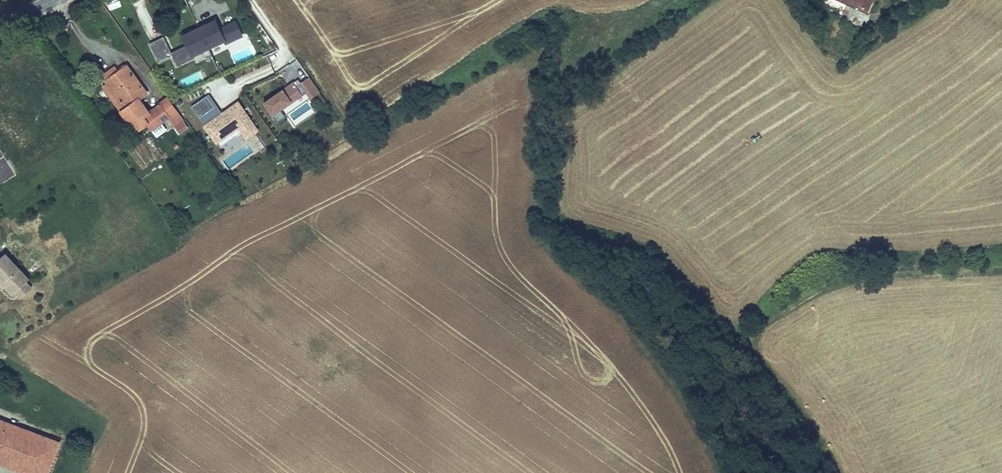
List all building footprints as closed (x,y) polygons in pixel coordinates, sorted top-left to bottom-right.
[(210,46),(227,38),(229,41),(245,34),(237,18),(222,26),(217,16),(200,24),(210,46)] [(182,32),(187,43),(171,51),(173,55),(177,65),(194,57),(192,54),(210,46),(200,24),(182,32)] [(158,62),(173,55),(171,51),(163,35),(148,42),(158,62)] [(149,92),(128,62),(119,69),(110,75),(114,79),(104,86),(121,111),(142,96),(149,92)] [(110,75),(119,69),(116,64),(99,75),(102,80),(110,75)] [(288,116),(282,107),(308,89),(313,97),(323,90),(311,74),(302,80),(299,77),(265,100),(280,122),(288,116)] [(114,79),(110,75),(102,80),(100,81),(104,86),(114,79)] [(246,139),(260,129),(240,99),(223,110),(210,92),(191,105),(204,123),(203,124),(216,143),(238,128),(246,139)] [(153,129),(169,118),(179,134),(190,126),(169,95),(150,108),(142,96),(121,111),(135,132),(148,123),(153,129)] [(7,250),(0,257),(0,279),(0,284),(3,287),(5,285),(13,294),(15,292),(21,297),(34,285),(29,279),(31,277),(7,250)] [(0,417),(0,453),(18,460),(27,438),(0,428),(4,418),(0,417)] [(31,429),(4,418),(0,428),(27,438),(31,429)] [(31,429),(27,438),(18,460),(15,468),(27,472),(50,472),(62,441),(31,429)] [(0,453),(0,463),(15,468),(18,460),(0,453)]
